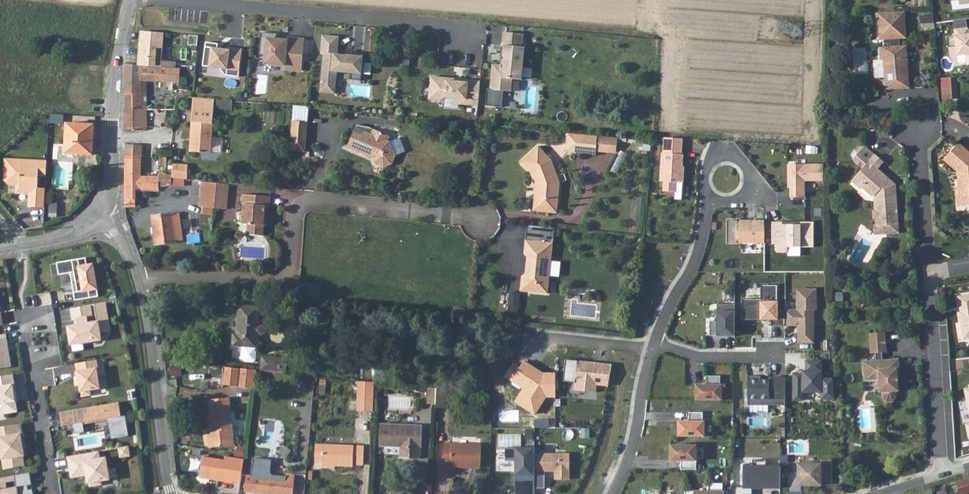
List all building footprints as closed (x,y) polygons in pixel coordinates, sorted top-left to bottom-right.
[(959,0),(950,2),(951,12),(968,9),(968,0),(959,0)] [(887,88),(903,87),(902,76),(906,76),(904,60),(908,60),(907,45),(901,45),(901,37),(907,37),(906,18),(899,19),(899,11),(879,12),(880,38),(885,38),(886,46),(881,46),(882,58),(885,58),(887,88)] [(923,15),(922,28),(935,29),(935,15),(923,15)] [(967,28),(954,30),(955,37),(947,38),(948,48),(956,47),(958,56),(965,55),(966,65),(968,65),(968,29),(967,28)] [(163,33),(141,31),(138,65),(160,67),(163,33)] [(523,34),(502,32),(500,46),(503,46),(501,65),(491,64),(489,89),(486,89),(484,107),(501,108),(502,91),(510,92),(511,79),(521,80),(523,56),(524,47),(522,47),(523,34)] [(260,33),(257,59),(264,60),(264,64),(283,66),(283,69),(300,71),(303,40),(286,38),(286,40),(276,40),(276,34),(260,33)] [(198,36),(189,35),(188,45),(197,46),(198,36)] [(338,37),(322,36),(320,53),(323,54),(320,84),(334,85),(336,72),(350,73),(350,80),(360,81),(362,54),(346,53),(346,55),(336,54),(338,37)] [(206,42),(203,66),(220,68),(225,75),(239,77),(242,49),(230,48),(230,50),(224,49),(221,51),(217,51),(218,44),(206,42)] [(902,76),(903,87),(910,87),(908,60),(904,60),(906,76),(902,76)] [(166,69),(126,64),(127,107),(147,107),(147,94),(147,88),(147,81),(172,82),(172,89),(172,91),(177,91),(178,80),(179,68),(167,67),(166,69)] [(454,79),(430,77),(429,90),(431,90),(430,99),(439,100),(443,98),(458,99),(458,104),(477,106),(479,82),(466,80),(466,83),(454,82),(454,79)] [(943,77),(942,98),(953,98),(954,77),(943,77)] [(320,84),(319,92),(334,94),(334,85),(320,84)] [(193,97),(192,105),(213,107),(214,99),(193,97)] [(190,151),(195,151),(197,121),(198,118),(212,119),(213,107),(192,105),(191,121),(189,137),(191,137),(190,151)] [(147,107),(127,107),(127,132),(142,131),(141,128),(145,128),(146,127),(147,127),(148,126),(147,107)] [(197,121),(195,151),(211,152),(212,122),(212,119),(198,118),(197,121)] [(293,121),(290,151),(305,152),(307,122),(293,121)] [(65,123),(64,153),(94,154),(94,124),(65,123)] [(348,147),(366,155),(371,154),(372,152),(375,154),(374,155),(376,159),(379,164),(385,167),(395,162),(397,155),(392,142),(389,141),(380,137),(383,132),(374,128),(371,133),(356,127),(348,147)] [(383,132),(380,137),(389,141),(391,136),(383,132)] [(596,136),(566,133),(564,151),(594,154),(594,150),(596,136)] [(213,151),(223,152),(224,134),(215,134),(213,151)] [(615,138),(596,136),(594,150),(614,152),(615,138)] [(680,139),(665,138),(664,156),(662,156),(661,183),(664,183),(664,193),(674,194),(675,183),(682,183),(683,168),(681,168),(682,156),(680,156),(680,139)] [(958,143),(944,159),(959,172),(961,172),(961,175),(958,177),(959,188),(956,188),(956,207),(968,206),(968,152),(958,143)] [(125,144),(125,168),(142,168),(142,159),(135,159),(135,145),(125,144)] [(550,160),(537,146),(520,162),(529,172),(532,180),(535,179),(538,186),(537,191),(533,194),(532,207),(535,211),(546,212),(548,198),(557,198),(558,184),(550,160)] [(875,155),(864,146),(854,159),(856,160),(856,162),(861,167),(863,166),(865,168),(857,177),(866,184),(864,186),(864,189),(874,198),(875,210),(873,211),(874,218),(876,220),(876,225),(888,225),(888,233),(897,233),(897,224),(898,224),(896,191),(891,191),(890,187),(886,183),(889,179),(878,169),(883,162),(875,155)] [(28,205),(45,205),(45,186),(38,186),(38,174),(46,174),(46,158),(9,157),(9,167),(4,166),(4,179),(8,184),(16,184),(15,192),(29,192),(28,205)] [(824,165),(788,165),(788,188),(791,188),(791,198),(805,198),(805,182),(824,182),(824,165)] [(160,177),(160,187),(170,186),(170,180),(187,180),(187,167),(170,166),(170,174),(162,174),(162,177),(160,177)] [(142,177),(142,168),(125,168),(125,177),(142,177)] [(142,177),(125,177),(125,191),(134,191),(143,191),(143,185),(145,185),(145,177),(142,177)] [(150,185),(145,185),(145,191),(160,191),(160,187),(157,187),(157,177),(156,177),(156,180),(150,180),(150,185)] [(156,177),(145,177),(145,185),(150,185),(150,180),(156,180),(156,177)] [(866,184),(857,177),(853,181),(862,189),(863,189),(864,189),(864,186),(866,184)] [(895,185),(889,179),(886,183),(890,187),(891,191),(896,191),(895,185)] [(207,181),(204,181),(201,206),(208,207),(214,207),(216,194),(205,193),(207,181)] [(207,181),(205,193),(216,194),(217,182),(207,181)] [(226,208),(229,183),(217,182),(216,194),(214,207),(226,208)] [(134,191),(125,191),(125,207),(134,207),(134,191)] [(143,191),(134,191),(134,207),(160,206),(160,191),(145,191),(143,191)] [(247,224),(246,234),(263,235),(264,214),(267,214),(268,206),(270,206),(270,196),(242,194),(242,203),(244,204),(243,211),(240,213),(239,221),(242,223),(247,224)] [(555,213),(557,198),(548,198),(546,212),(555,213)] [(173,214),(152,217),(156,244),(176,241),(173,214)] [(764,220),(755,220),(755,222),(744,222),(744,220),(726,220),(726,243),(764,243),(764,220)] [(813,223),(799,223),(799,225),(782,225),(782,223),(772,223),(772,244),(776,244),(776,253),(786,253),(786,248),(813,248),(813,223)] [(555,228),(527,225),(525,253),(529,253),(526,280),(522,279),(521,290),(548,292),(549,280),(547,278),(549,256),(552,254),(555,228)] [(888,225),(876,225),(876,234),(888,233),(888,225)] [(84,256),(55,261),(57,273),(72,270),(75,289),(71,290),(73,298),(96,294),(91,263),(86,264),(84,256)] [(777,285),(760,285),(760,300),(741,300),(741,321),(760,321),(760,319),(770,319),(771,326),(785,326),(785,310),(777,310),(777,285)] [(816,290),(796,291),(796,311),(785,310),(785,326),(801,326),(801,331),(797,331),(797,346),(814,345),(813,312),(816,312),(816,290)] [(520,312),(522,292),(510,291),(508,311),(520,312)] [(968,338),(968,296),(959,297),(964,339),(968,338)] [(90,314),(88,304),(70,307),(72,318),(75,318),(76,323),(68,325),(69,332),(67,332),(69,341),(81,340),(81,341),(90,339),(89,338),(99,336),(98,332),(108,330),(103,301),(93,303),(95,314),(90,314)] [(733,305),(716,305),(716,321),(708,321),(708,336),(733,336),(733,305)] [(258,308),(238,306),(236,334),(232,334),(231,346),(242,347),(241,359),(243,362),(252,362),(254,359),(256,335),(262,336),(264,334),(264,328),(262,326),(257,326),(258,308)] [(4,312),(6,324),(18,322),(16,310),(4,312)] [(9,365),(6,347),(3,348),(1,340),(4,340),(3,332),(0,332),(0,366),(9,365)] [(887,332),(870,333),(872,353),(876,352),(877,360),(863,361),(864,374),(879,373),(879,379),(880,391),(882,391),(882,396),(886,401),(895,400),(897,395),(896,390),(898,390),(898,375),(897,368),(901,368),(900,358),(883,359),(883,352),(888,352),(887,332)] [(95,358),(74,362),(75,369),(74,369),(75,379),(76,379),(77,384),(79,395),(89,393),(88,388),(99,387),(95,366),(96,366),(95,358)] [(609,364),(594,362),(594,365),(587,364),(587,361),(564,358),(561,380),(574,381),(573,389),(594,391),(595,384),(607,386),(609,364)] [(263,359),(262,370),(286,373),(287,369),(287,361),(263,359)] [(554,397),(555,373),(542,373),(524,361),(519,366),(512,362),(504,377),(522,388),(514,402),(535,416),(546,397),(554,397)] [(820,363),(805,363),(804,374),(792,374),(793,402),(801,402),(801,393),(820,394),(820,400),(833,400),(831,380),(820,380),(820,363)] [(235,385),(236,367),(223,366),(222,384),(235,385)] [(235,385),(234,386),(253,388),(255,369),(236,367),(235,385)] [(11,372),(0,374),(0,413),(16,410),(14,399),(12,392),(14,391),(11,372)] [(759,376),(746,376),(746,406),(748,406),(748,413),(767,414),(767,406),(784,406),(784,379),(769,379),(769,381),(759,381),(759,376)] [(719,377),(705,377),(705,386),(695,386),(695,401),(720,401),(720,386),(719,386),(719,377)] [(354,380),(353,409),(369,410),(371,382),(364,381),(354,380)] [(425,388),(424,404),(433,405),(433,388),(425,388)] [(433,405),(432,408),(442,409),(443,389),(433,388),(433,405)] [(211,409),(212,428),(232,430),(230,396),(210,397),(211,409)] [(117,400),(58,410),(60,420),(60,424),(71,422),(73,431),(82,430),(81,420),(106,416),(110,437),(127,434),(123,413),(119,413),(117,400)] [(701,413),(687,413),(687,421),(677,421),(677,437),(702,437),(702,423),(701,423),(701,413)] [(0,425),(0,452),(2,467),(22,464),(20,454),(22,453),(21,446),(23,445),(19,422),(0,425)] [(375,447),(396,448),(402,448),(401,459),(415,459),(416,449),(417,449),(418,427),(376,425),(375,447)] [(212,434),(208,434),(209,445),(233,444),(232,430),(212,428),(212,429),(212,434)] [(127,444),(117,446),(119,455),(129,454),(127,444)] [(318,462),(318,466),(339,467),(349,467),(349,465),(359,465),(360,447),(312,445),(311,462),(318,462)] [(440,445),(439,467),(477,468),(478,446),(440,445)] [(694,446),(669,446),(669,462),(679,462),(679,471),(694,471),(694,446)] [(502,447),(503,461),(512,461),(512,493),(532,493),(532,472),(531,454),(532,448),(502,447)] [(97,449),(66,454),(69,476),(83,474),(82,472),(86,471),(86,473),(88,485),(100,483),(99,478),(107,477),(106,468),(104,457),(99,458),(97,449)] [(566,454),(531,454),(532,472),(552,472),(552,480),(566,480),(566,454)] [(192,457),(190,472),(201,473),(203,458),(192,457)] [(245,459),(226,457),(226,460),(204,457),(201,479),(235,483),(235,482),(242,482),(245,459)] [(246,475),(245,491),(286,493),(293,493),(295,474),(286,473),(286,475),(272,474),(269,471),(270,459),(252,458),(251,475),(246,475)] [(731,492),(731,493),(750,493),(750,490),(779,490),(779,468),(765,468),(765,461),(751,461),(751,469),(742,469),(742,489),(731,489),(731,492)] [(820,466),(797,465),(797,473),(786,473),(786,493),(800,493),(800,487),(820,487),(820,482),(830,482),(830,461),(820,461),(820,466)] [(114,466),(106,468),(107,477),(116,475),(114,466)] [(0,476),(0,493),(32,493),(31,487),(24,488),(23,483),(30,482),(28,471),(0,476)] [(950,485),(952,493),(965,493),(968,493),(968,479),(950,485)]
